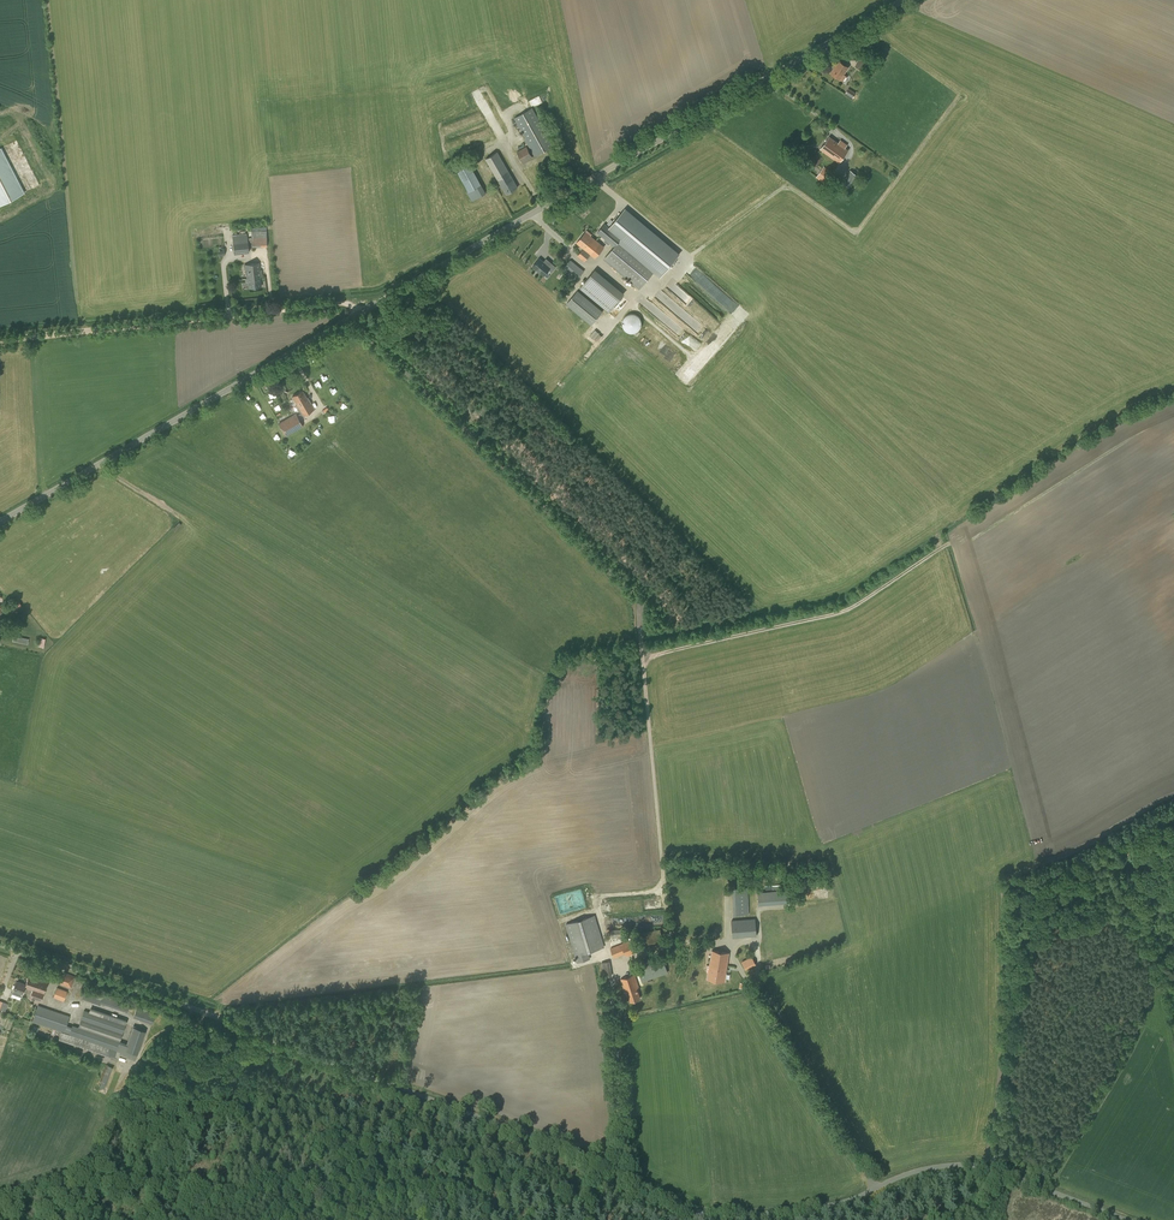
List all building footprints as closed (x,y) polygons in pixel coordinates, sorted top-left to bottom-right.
[(855,66),(864,72),(873,58),(864,53),(855,66)] [(830,73),(841,79),(848,67),(838,61),(830,73)] [(849,88),(845,93),(853,98),(856,93),(849,88)] [(514,118),(526,139),(525,139),(535,156),(554,145),(533,107),(514,118)] [(829,136),(819,149),(839,163),(848,150),(829,136)] [(517,152),(523,163),(533,157),(526,146),(517,152)] [(25,193),(1,148),(0,149),(0,206),(25,193)] [(518,187),(498,152),(486,159),(506,194),(518,187)] [(486,193),(470,163),(457,171),(469,191),(468,192),(472,201),(486,193)] [(816,177),(824,183),(832,172),(824,166),(816,177)] [(842,182),(849,187),(857,175),(850,170),(842,182)] [(625,208),(609,227),(604,223),(597,232),(605,239),(604,241),(607,243),(609,245),(610,243),(615,248),(606,259),(641,288),(653,272),(660,278),(680,253),(625,208)] [(591,235),(592,234),(587,230),(576,243),(583,248),(577,255),(584,261),(590,254),(595,258),(605,247),(591,235)] [(251,231),(252,247),(267,247),(266,231),(251,231)] [(249,252),(247,235),(233,236),(235,254),(249,252)] [(535,260),(528,268),(539,277),(544,271),(548,274),(552,269),(548,266),(545,269),(535,260)] [(571,260),(562,270),(575,281),(584,271),(571,260)] [(247,278),(248,278),(249,287),(261,286),(260,277),(261,277),(259,262),(245,264),(247,278)] [(580,288),(609,312),(624,294),(594,270),(580,288)] [(603,312),(578,291),(567,304),(592,325),(603,312)] [(624,318),(623,319),(623,320),(622,321),(622,322),(622,323),(622,324),(622,325),(623,325),(623,326),(623,328),(624,328),(625,329),(625,330),(626,331),(627,331),(628,332),(629,332),(630,333),(631,333),(632,333),(633,333),(634,332),(635,332),(636,332),(637,331),(638,330),(639,330),(640,329),(640,328),(641,327),(641,326),(641,325),(642,324),(642,323),(642,322),(641,322),(641,321),(641,320),(640,319),(640,318),(640,317),(639,317),(638,316),(637,315),(636,314),(635,314),(634,314),(633,313),(632,313),(631,313),(630,314),(629,314),(628,314),(627,315),(626,315),(626,316),(625,316),(625,317),(624,318)] [(591,335),(597,341),(603,334),(596,328),(591,335)] [(704,351),(711,357),(732,336),(725,329),(704,351)] [(302,390),(292,396),(297,404),(296,405),(301,413),(302,416),(315,409),(308,397),(307,397),(306,396),(302,390)] [(298,418),(296,415),(295,413),(279,423),(286,436),(303,426),(298,418)] [(9,608),(12,612),(22,605),(18,601),(9,608)] [(747,887),(733,888),(734,915),(748,915),(747,906),(749,906),(748,892),(747,887)] [(758,892),(759,904),(790,902),(789,890),(758,892)] [(588,951),(605,947),(595,915),(565,924),(575,955),(577,963),(590,959),(588,951)] [(755,918),(731,921),(733,937),(757,935),(755,918)] [(622,936),(622,929),(609,930),(610,937),(622,936)] [(663,944),(660,929),(643,933),(646,947),(663,944)] [(639,952),(634,939),(620,945),(610,948),(614,958),(625,954),(626,956),(639,952)] [(712,950),(708,979),(725,982),(725,979),(728,980),(729,973),(726,973),(729,953),(712,950)] [(637,964),(642,981),(668,972),(663,955),(637,964)] [(747,968),(757,963),(753,955),(743,960),(747,968)] [(612,975),(610,961),(601,962),(604,977),(612,975)] [(59,984),(71,988),(76,976),(64,972),(59,984)] [(27,988),(32,990),(29,998),(41,1002),(48,981),(29,974),(26,984),(25,987),(27,988)] [(634,974),(621,979),(625,991),(627,991),(631,1001),(640,998),(637,989),(639,988),(637,983),(634,974)] [(25,987),(27,988),(25,987),(26,984),(16,980),(12,990),(13,990),(12,993),(21,997),(22,994),(23,994),(25,987)] [(53,997),(63,1001),(67,991),(57,987),(53,997)] [(100,1005),(101,1003),(127,1012),(130,1004),(103,994),(102,998),(85,991),(82,998),(100,1005)] [(84,1010),(80,1021),(78,1027),(76,1026),(72,1025),(72,1026),(67,1025),(70,1016),(38,1005),(32,1022),(61,1032),(59,1039),(118,1059),(119,1055),(135,1060),(138,1054),(146,1031),(134,1028),(128,1045),(120,1042),(126,1025),(127,1020),(91,1007),(89,1012),(84,1010)] [(133,1017),(152,1023),(156,1013),(137,1007),(133,1017)] [(110,1064),(102,1085),(107,1088),(115,1066),(110,1064)]
